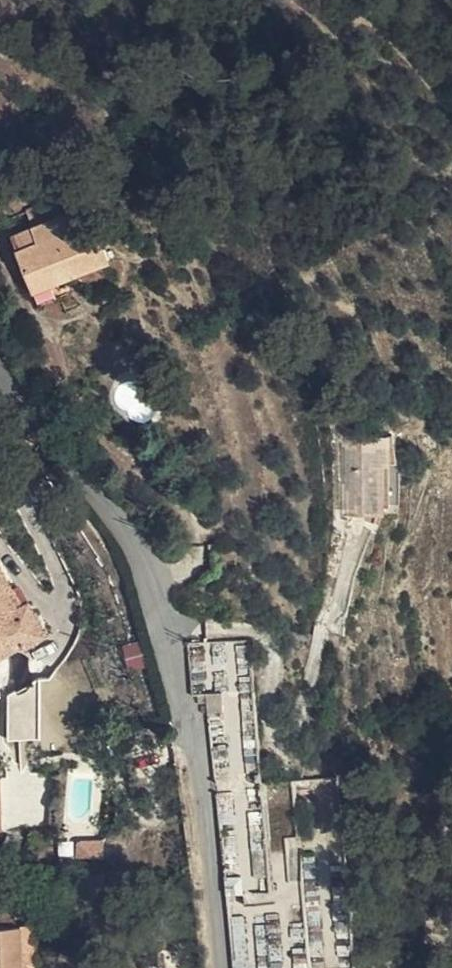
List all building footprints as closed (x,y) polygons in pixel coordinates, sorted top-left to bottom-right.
[(89,205),(62,215),(34,225),(14,233),(35,288),(51,282),(111,260),(89,205)] [(57,296),(51,282),(35,288),(40,303),(57,296)] [(433,430),(426,431),(430,450),(436,449),(433,430)] [(368,447),(353,447),(347,450),(346,509),(377,509),(378,466),(389,466),(396,466),(397,432),(368,443),(368,447)] [(387,515),(389,466),(378,466),(377,509),(346,509),(346,515),(387,515)] [(23,645),(25,647),(46,635),(29,603),(22,608),(17,610),(8,594),(12,591),(0,569),(0,657),(23,645)] [(22,608),(12,591),(8,594),(17,610),(22,608)] [(206,694),(207,714),(223,713),(222,694),(206,694)] [(143,723),(130,725),(133,739),(146,736),(143,723)] [(318,779),(290,784),(301,842),(329,836),(318,779)] [(102,858),(102,840),(74,840),(74,857),(102,858)] [(224,879),(226,897),(243,896),(241,877),(224,879)] [(0,926),(0,967),(35,967),(34,925),(0,926)]
